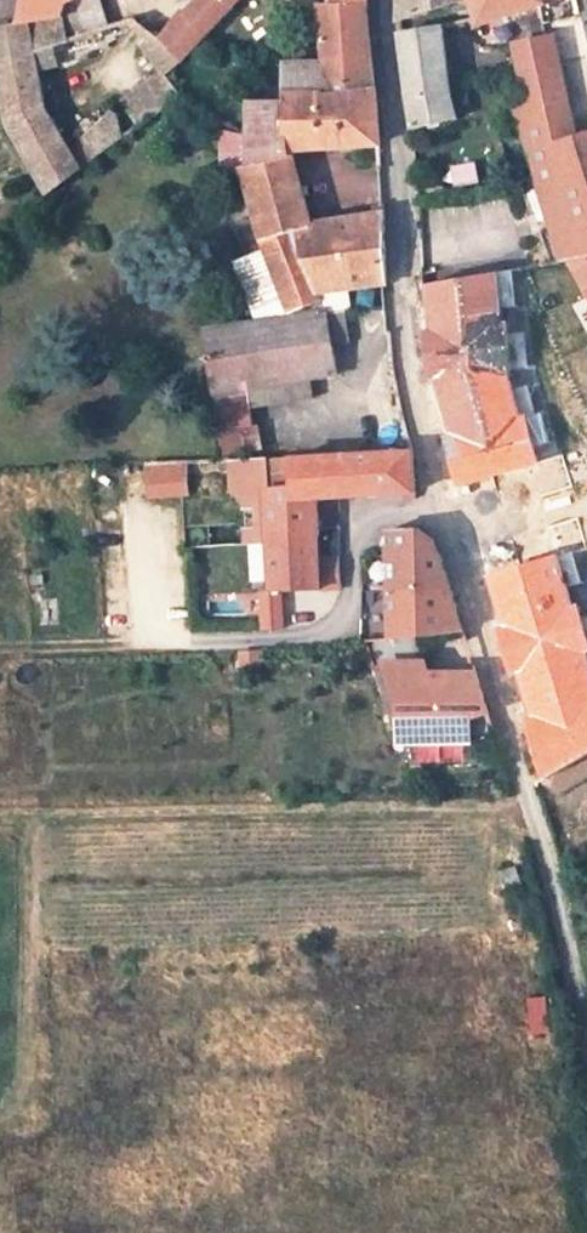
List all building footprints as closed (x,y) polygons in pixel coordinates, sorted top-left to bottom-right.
[(21,22),(64,19),(69,5),(80,0),(25,0),(21,22)] [(64,19),(68,40),(111,27),(102,0),(80,0),(69,5),(64,19)] [(161,40),(186,63),(241,0),(204,0),(192,16),(186,10),(161,40)] [(377,94),(371,59),(365,12),(366,0),(330,0),(330,1),(322,2),(322,60),(317,60),(317,64),(262,66),(263,72),(283,71),(285,93),(377,94)] [(399,22),(465,0),(399,0),(399,22)] [(477,19),(479,27),(541,5),(546,24),(530,29),(533,42),(512,47),(513,50),(526,99),(530,112),(520,116),(541,186),(565,260),(586,256),(586,129),(577,132),(568,100),(572,98),(561,60),(582,54),(586,53),(586,38),(580,11),(577,0),(471,0),(477,19)] [(68,40),(64,19),(21,22),(12,23),(0,26),(0,83),(1,87),(6,87),(11,119),(37,170),(50,192),(82,166),(46,107),(38,67),(55,62),(51,44),(68,40)] [(469,31),(479,27),(477,19),(467,21),(469,31)] [(415,115),(415,129),(459,118),(452,92),(443,27),(401,36),(403,51),(410,104),(414,103),(415,115)] [(180,69),(186,63),(161,40),(140,50),(165,74),(152,82),(133,97),(125,104),(137,126),(179,97),(168,78),(172,75),(176,72),(180,69)] [(247,167),(244,167),(270,259),(291,316),(206,329),(210,360),(196,362),(198,374),(212,372),(215,394),(335,377),(325,314),(350,309),(352,291),(384,285),(383,209),(382,206),(372,209),(373,216),(311,235),(293,160),(379,146),(377,94),(285,93),(285,100),(251,102),(249,132),(247,167)] [(95,157),(131,131),(117,110),(83,140),(95,157)] [(222,170),(244,167),(247,167),(249,132),(225,129),(222,170)] [(565,260),(586,301),(586,256),(565,260)] [(492,275),(427,288),(431,334),(422,336),(429,376),(438,376),(450,428),(458,458),(449,461),(455,483),(532,462),(529,447),(548,441),(539,412),(533,413),(526,386),(506,392),(500,369),(527,365),(525,333),(495,336),(493,307),(515,306),(511,274),(492,275)] [(217,408),(219,429),(253,424),(249,405),(217,408)] [(269,455),(270,494),(298,493),(297,460),(297,454),(269,455)] [(412,454),(371,456),(373,501),(415,497),(413,471),(412,454)] [(271,537),(320,534),(320,505),(373,501),(371,456),(297,460),(298,493),(270,494),(271,537)] [(183,464),(146,465),(147,496),(185,495),(183,464)] [(386,533),(388,593),(391,593),(450,589),(437,542),(418,529),(386,533)] [(320,534),(271,537),(272,592),(283,592),(320,590),(320,560),(320,534)] [(571,553),(486,577),(542,776),(586,751),(586,618),(581,620),(576,605),(573,606),(568,587),(579,584),(571,553)] [(341,559),(320,560),(320,590),(341,589),(341,559)] [(391,593),(391,614),(406,614),(406,640),(432,638),(432,623),(457,616),(450,589),(391,593)] [(272,592),(265,593),(265,631),(274,631),(283,630),(283,592),(272,592)] [(391,614),(391,641),(406,640),(406,614),(391,614)] [(383,642),(386,665),(425,662),(418,639),(383,642)] [(425,662),(386,665),(397,748),(472,746),(473,719),(488,713),(476,676),(431,680),(425,662)] [(488,713),(473,719),(472,746),(499,746),(488,713)] [(517,867),(501,871),(506,887),(522,883),(517,867)]
